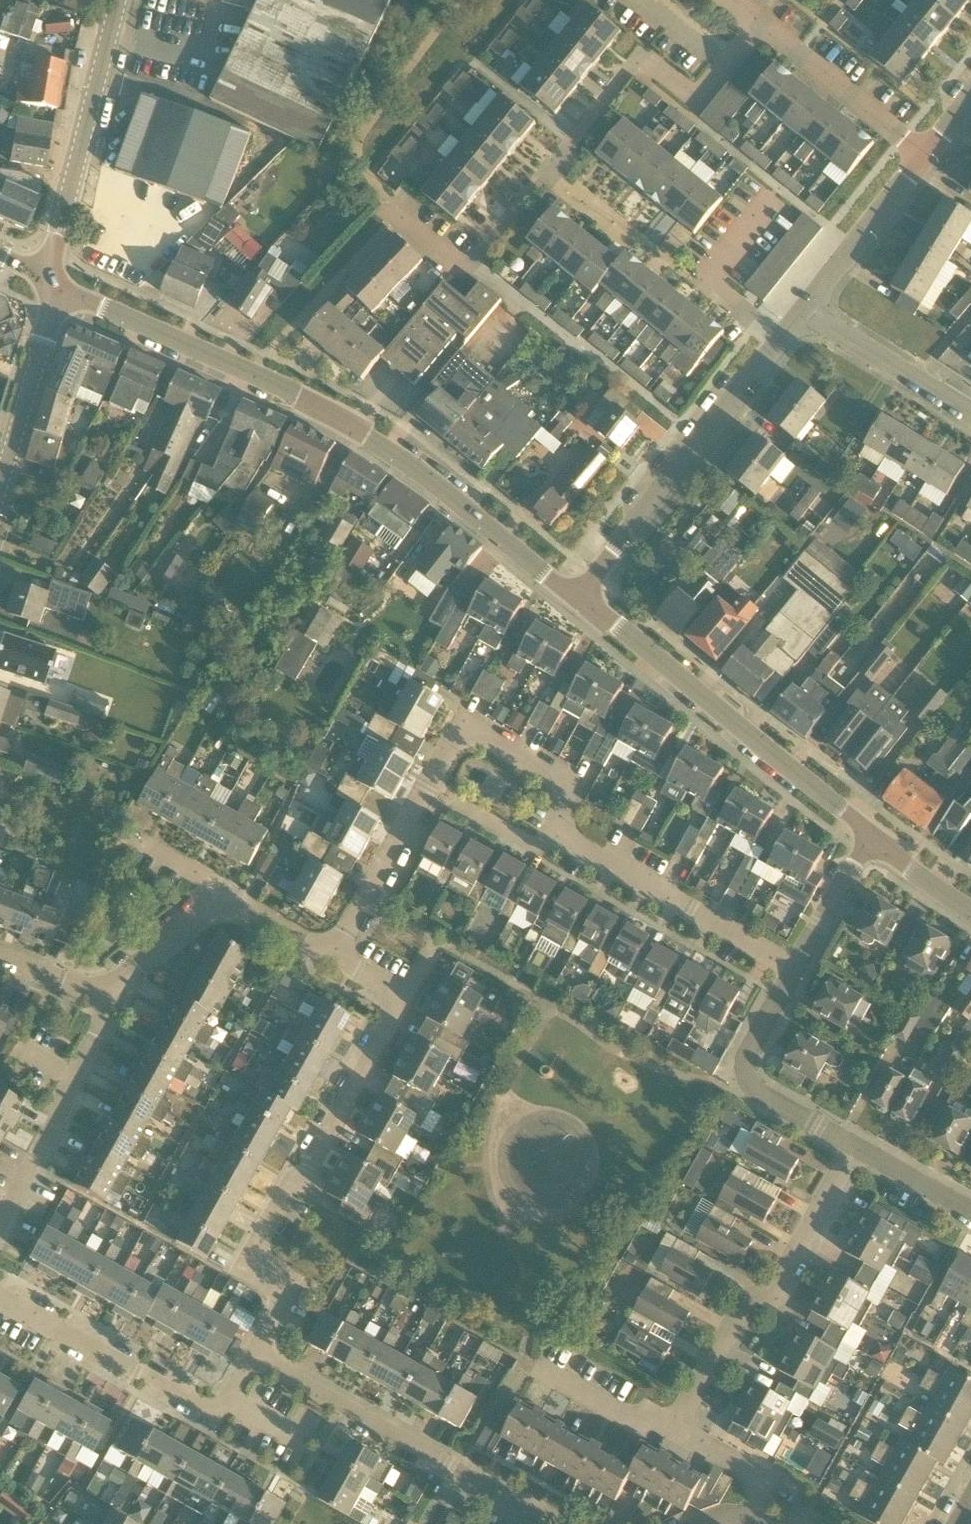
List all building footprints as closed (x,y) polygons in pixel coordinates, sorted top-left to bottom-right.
[(394,0),(261,0),(212,101),(320,154),(394,0)] [(523,8),(536,18),(546,5),(539,0),(529,0),(523,8)] [(609,50),(622,34),(581,0),(578,0),(565,16),(574,22),(609,50)] [(855,12),(865,0),(851,0),(847,5),(855,12)] [(943,36),(956,20),(931,0),(918,0),(910,10),(943,36)] [(956,20),(970,3),(966,0),(931,0),(956,20)] [(17,4),(7,35),(29,42),(39,11),(17,4)] [(897,26),(903,31),(930,52),(943,36),(910,10),(904,17),(889,6),(882,14),(897,26)] [(529,26),(536,18),(523,8),(517,16),(529,26)] [(841,13),(830,26),(839,32),(849,20),(841,13)] [(70,19),(57,20),(59,35),(71,33),(70,19)] [(596,66),(609,50),(574,22),(561,38),(596,66)] [(903,31),(897,26),(884,42),(917,69),(930,52),(903,31)] [(507,27),(497,40),(509,50),(520,38),(507,27)] [(548,54),(583,83),(596,66),(561,38),(548,54)] [(503,58),(509,50),(497,40),(490,48),(503,58)] [(884,42),(871,59),(904,85),(917,69),(884,42)] [(548,54),(534,71),(570,99),(583,83),(548,54)] [(765,79),(772,70),(753,54),(745,63),(765,79)] [(24,64),(17,102),(56,109),(64,63),(36,58),(35,66),(24,64)] [(758,88),(765,79),(745,63),(738,72),(758,88)] [(758,104),(747,118),(748,119),(755,125),(767,110),(767,111),(794,78),(792,77),(780,67),(777,65),(776,66),(772,70),(765,79),(758,88),(750,97),(758,104)] [(473,80),(468,76),(461,70),(450,83),(462,93),(473,80)] [(521,87),(556,115),(570,99),(534,71),(521,87)] [(758,88),(738,72),(731,82),(750,98),(758,88)] [(783,124),(810,91),(794,78),(767,111),(783,124)] [(731,82),(723,91),(743,107),(750,98),(731,82)] [(444,90),(456,100),(462,93),(450,83),(444,90)] [(657,108),(663,100),(651,90),(644,98),(657,108)] [(735,116),(743,107),(723,91),(716,100),(735,116)] [(800,137),(826,104),(810,91),(783,124),(800,137)] [(252,132),(145,94),(117,172),(223,209),(252,132)] [(502,96),(488,112),(523,140),(537,124),(502,96)] [(728,125),(735,116),(716,100),(709,109),(728,125)] [(434,102),(424,114),(437,124),(447,112),(434,102)] [(800,137),(807,143),(796,157),(805,164),(816,150),(842,117),(826,104),(800,137)] [(10,110),(0,106),(0,125),(5,126),(10,110)] [(665,114),(677,125),(684,116),(671,106),(665,114)] [(721,134),(728,125),(709,109),(701,118),(721,134)] [(475,128),(510,157),(523,140),(488,112),(475,128)] [(430,133),(437,124),(424,114),(418,122),(430,133)] [(689,134),(696,126),(684,116),(677,125),(689,134)] [(46,169),(54,126),(18,119),(10,117),(6,129),(16,132),(15,135),(11,134),(8,153),(12,154),(11,162),(46,169)] [(842,117),(816,150),(832,163),(859,130),(842,117)] [(597,156),(614,169),(643,134),(626,121),(597,156)] [(630,182),(659,147),(670,134),(661,126),(650,140),(643,134),(614,169),(630,182)] [(721,134),(733,144),(740,136),(727,126),(721,134)] [(427,137),(414,127),(411,131),(424,141),(427,137)] [(462,145),(497,173),(510,157),(475,128),(462,145)] [(859,130),(832,163),(849,176),(875,144),(859,130)] [(709,151),(716,142),(703,132),(697,140),(709,151)] [(412,138),(402,149),(411,157),(420,145),(412,138)] [(716,142),(709,151),(722,161),(728,152),(716,142)] [(741,151),(754,161),(760,153),(748,143),(741,151)] [(497,173),(462,145),(449,161),(484,189),(497,173)] [(404,165),(411,157),(402,149),(398,146),(392,155),(404,165)] [(675,160),(659,147),(630,182),(646,195),(675,160)] [(675,160),(646,195),(662,208),(691,173),(698,165),(682,152),(675,160)] [(766,171),(773,163),(760,153),(754,161),(766,171)] [(449,161),(435,177),(470,206),(484,189),(449,161)] [(774,177),(786,187),(793,179),(780,169),(774,177)] [(43,184),(32,179),(21,174),(0,172),(0,220),(27,231),(41,200),(43,184)] [(662,208),(679,221),(707,186),(691,173),(662,208)] [(435,177),(422,194),(457,222),(470,206),(435,177)] [(805,189),(793,179),(786,187),(799,197),(805,189)] [(707,186),(679,221),(695,235),(724,200),(707,186)] [(807,203),(819,213),(826,205),(813,195),(807,203)] [(962,240),(970,225),(970,214),(946,199),(932,222),(962,240)] [(223,209),(217,215),(229,228),(241,216),(229,204),(223,209)] [(528,241),(547,256),(573,223),(555,209),(528,241)] [(816,238),(818,236),(823,229),(805,214),(802,217),(797,223),(816,238)] [(227,237),(242,251),(253,239),(239,226),(233,232),(229,228),(217,215),(195,236),(210,252),(227,237)] [(962,240),(932,222),(919,244),(948,262),(962,240)] [(547,256),(562,269),(589,236),(573,223),(547,256)] [(809,247),(816,238),(797,223),(790,232),(809,247)] [(675,224),(659,242),(676,257),(691,239),(675,224)] [(801,257),(809,247),(790,232),(783,241),(801,257)] [(406,280),(424,261),(398,236),(380,255),(406,280)] [(562,269),(578,282),(604,249),(589,236),(562,269)] [(253,239),(242,251),(252,261),(263,249),(253,239)] [(794,266),(801,257),(783,241),(775,251),(794,266)] [(913,253),(905,266),(935,284),(948,262),(919,244),(913,253)] [(175,265),(163,293),(196,307),(208,280),(208,279),(199,276),(207,257),(202,255),(184,246),(180,256),(175,266),(175,265)] [(620,262),(604,249),(578,282),(593,294),(600,286),(620,262)] [(786,275),(794,266),(775,251),(768,260),(786,275)] [(627,253),(620,262),(600,286),(608,292),(597,306),(605,313),(617,299),(643,266),(627,253)] [(251,277),(231,307),(254,321),(269,298),(270,296),(275,298),(284,304),(302,284),(307,279),(308,278),(292,268),(279,260),(270,255),(259,269),(253,278),(251,277)] [(388,298),(406,280),(380,255),(362,273),(388,298)] [(779,284),(786,275),(768,260),(760,269),(779,284)] [(622,326),(633,312),(660,280),(643,266),(617,299),(624,305),(613,319),(622,326)] [(922,306),(935,284),(905,266),(892,288),(922,306)] [(500,275),(513,285),(519,277),(507,267),(500,275)] [(433,268),(429,273),(436,280),(440,276),(433,268)] [(772,293),(779,284),(760,269),(753,278),(772,293)] [(373,314),(388,298),(362,273),(347,289),(356,297),(373,314)] [(753,278),(750,282),(746,287),(764,302),(772,293),(753,278)] [(676,293),(660,280),(633,312),(641,319),(629,333),(638,340),(640,337),(650,325),(676,293)] [(382,358),(415,386),(459,333),(468,341),(502,301),(481,283),(467,300),(445,282),(386,352),(382,358)] [(533,302),(540,294),(527,284),(521,292),(533,302)] [(340,314),(356,297),(347,289),(331,306),(340,314)] [(962,300),(970,307),(970,306),(970,289),(962,300)] [(666,339),(692,306),(676,293),(650,325),(657,331),(646,346),(654,352),(665,338),(666,339)] [(541,295),(534,303),(547,313),(553,305),(541,295)] [(5,300),(0,298),(0,323),(12,318),(5,300)] [(970,307),(962,300),(960,303),(959,303),(959,304),(951,314),(959,321),(970,307)] [(324,348),(348,320),(340,314),(331,306),(330,306),(307,333),(324,348)] [(709,319),(692,306),(666,339),(673,344),(661,359),(670,366),(673,363),(682,352),(709,319)] [(554,319),(566,329),(573,321),(560,310),(554,319)] [(362,312),(356,319),(363,325),(369,318),(362,312)] [(709,319),(682,352),(697,364),(699,365),(725,333),(709,319)] [(367,336),(348,320),(324,348),(344,364),(367,336)] [(585,331),(573,321),(566,329),(579,339),(585,331)] [(952,346),(961,354),(970,342),(970,330),(968,327),(952,346)] [(74,402),(80,387),(103,397),(113,374),(115,375),(126,349),(79,328),(78,330),(74,331),(73,331),(64,351),(46,390),(47,391),(27,460),(56,468),(64,439),(74,402)] [(609,343),(600,337),(596,333),(590,341),(602,351),(609,343)] [(382,358),(386,352),(367,336),(344,364),(363,380),(382,358)] [(609,343),(602,351),(614,361),(621,353),(609,343)] [(446,439),(495,381),(496,380),(471,359),(461,351),(432,384),(441,392),(421,417),(446,439)] [(167,367),(134,352),(112,403),(134,413),(145,416),(147,412),(167,367)] [(641,370),(628,359),(622,368),(634,378),(641,370)] [(641,370),(634,378),(647,388),(653,380),(641,370)] [(154,450),(144,472),(153,476),(155,477),(158,471),(162,462),(164,463),(167,457),(202,382),(180,373),(166,401),(168,402),(174,405),(155,447),(154,450)] [(535,438),(543,429),(544,427),(531,416),(534,413),(507,390),(521,381),(514,375),(500,385),(495,381),(446,439),(485,471),(505,447),(518,458),(535,438)] [(663,387),(661,386),(655,394),(667,404),(674,396),(672,395),(678,389),(668,381),(663,387)] [(784,400),(811,421),(826,402),(800,381),(784,400)] [(162,462),(158,471),(173,478),(180,462),(199,421),(201,417),(203,418),(208,420),(211,413),(221,391),(220,390),(202,382),(167,457),(164,463),(162,462)] [(637,406),(613,388),(597,408),(608,416),(598,430),(623,449),(640,427),(628,417),(637,406)] [(769,420),(796,441),(811,421),(784,400),(769,420)] [(245,463),(267,411),(245,401),(233,429),(215,470),(191,461),(183,478),(218,493),(223,488),(245,463)] [(873,410),(862,403),(848,425),(860,432),(873,410)] [(245,463),(223,488),(244,498),(265,462),(262,460),(268,445),(276,449),(277,447),(289,420),(267,411),(245,463)] [(904,429),(883,416),(865,446),(886,458),(904,429)] [(549,434),(558,442),(567,431),(553,419),(545,428),(544,427),(543,429),(544,430),(549,434)] [(315,486),(337,444),(296,423),(275,466),(315,486)] [(543,429),(535,438),(541,443),(549,434),(544,430),(543,429)] [(924,441),(904,429),(886,458),(901,468),(906,471),(924,441)] [(757,435),(742,454),(782,485),(795,467),(786,460),(787,458),(757,435)] [(924,441),(906,471),(926,484),(945,454),(924,441)] [(604,444),(598,451),(607,458),(613,451),(604,444)] [(547,497),(535,513),(542,519),(552,527),(566,510),(587,486),(608,462),(590,447),(589,448),(594,451),(589,457),(584,453),(584,454),(566,475),(571,479),(566,485),(557,495),(553,491),(547,497)] [(373,500),(388,476),(353,454),(332,488),(334,489),(333,491),(345,498),(353,487),(373,500)] [(742,454),(727,474),(757,497),(758,496),(768,504),(782,485),(742,454)] [(945,454),(926,484),(948,497),(966,467),(945,454)] [(822,461),(815,471),(827,480),(835,470),(822,461)] [(92,465),(80,484),(95,492),(106,474),(92,465)] [(837,484),(842,477),(834,472),(829,479),(837,484)] [(864,495),(872,482),(861,475),(853,488),(864,495)] [(396,551),(405,540),(429,506),(395,481),(370,515),(385,525),(377,537),(396,551)] [(882,488),(872,482),(864,495),(874,501),(882,488)] [(810,508),(816,501),(821,493),(813,488),(802,502),(810,508)] [(739,505),(741,502),(725,489),(713,504),(730,516),(739,505)] [(260,526),(274,503),(252,490),(239,512),(260,526)] [(849,499),(835,516),(850,529),(865,512),(849,499)] [(741,502),(739,505),(747,511),(751,505),(743,500),(741,502)] [(904,520),(911,508),(901,501),(893,513),(904,520)] [(791,516),(799,522),(810,508),(802,502),(791,516)] [(923,515),(911,508),(904,520),(915,527),(923,515)] [(928,518),(923,515),(915,527),(933,538),(944,520),(934,514),(930,520),(928,518)] [(339,550),(353,527),(336,517),(322,539),(339,550)] [(714,517),(704,528),(717,539),(726,527),(714,517)] [(805,545),(814,533),(802,525),(794,537),(805,545)] [(418,572),(437,587),(455,565),(464,572),(483,548),(455,526),(436,549),(418,572)] [(892,541),(900,547),(906,538),(899,533),(892,541)] [(52,552),(56,544),(37,535),(34,543),(52,552)] [(698,535),(687,550),(698,558),(710,544),(698,535)] [(849,586),(860,574),(816,539),(806,552),(808,553),(849,586)] [(352,541),(340,562),(355,571),(367,550),(352,541)] [(719,541),(703,561),(710,566),(713,568),(726,580),(726,579),(732,573),(742,559),(741,559),(719,541)] [(970,551),(970,547),(962,541),(955,554),(965,560),(970,551)] [(169,551),(156,574),(171,583),(185,561),(169,551)] [(948,560),(938,552),(933,559),(943,567),(948,560)] [(808,651),(836,617),(840,612),(856,592),(849,586),(808,553),(787,579),(801,590),(782,614),(774,623),(775,624),(763,637),(750,653),(744,649),(724,673),(740,687),(763,706),(783,681),(797,666),(809,652),(808,651)] [(153,568),(140,558),(130,571),(143,581),(153,568)] [(97,559),(80,582),(100,597),(117,574),(97,559)] [(680,593),(659,618),(674,631),(678,634),(680,636),(694,619),(717,591),(718,589),(704,578),(703,580),(691,594),(687,599),(680,593)] [(954,590),(969,602),(970,600),(970,584),(964,578),(954,590)] [(55,582),(50,595),(19,585),(10,614),(40,624),(45,608),(67,616),(76,589),(55,582)] [(472,618),(487,626),(506,592),(487,582),(475,603),(464,597),(452,620),(450,619),(445,630),(437,643),(450,650),(463,627),(466,629),(472,618)] [(431,622),(445,630),(450,619),(452,620),(464,597),(465,594),(451,586),(431,622)] [(213,603),(209,592),(197,597),(201,607),(213,603)] [(480,640),(498,650),(525,602),(506,592),(488,626),(480,640)] [(721,602),(690,638),(717,662),(760,611),(746,600),(735,613),(721,602)] [(326,649),(341,623),(314,607),(277,666),(298,679),(318,645),(320,645),(326,649)] [(133,610),(128,622),(142,627),(147,615),(133,610)] [(188,615),(178,611),(176,617),(185,621),(188,615)] [(809,652),(819,660),(847,626),(845,624),(849,619),(840,611),(840,612),(836,617),(808,651),(809,652)] [(515,654),(508,666),(521,674),(528,662),(537,668),(556,634),(554,632),(555,630),(541,622),(540,624),(537,623),(529,638),(519,656),(515,654)] [(556,634),(537,668),(546,673),(555,678),(551,684),(562,690),(566,683),(565,683),(569,676),(560,671),(575,644),(573,643),(574,640),(560,632),(559,635),(556,634)] [(3,635),(0,645),(0,671),(45,686),(56,653),(3,635)] [(873,681),(894,654),(883,645),(862,672),(873,681)] [(395,671),(401,660),(378,648),(372,658),(395,671)] [(794,687),(773,714),(790,727),(828,678),(841,661),(831,653),(801,692),(794,687)] [(443,665),(430,657),(422,671),(434,679),(443,665)] [(582,719),(607,676),(587,665),(574,688),(566,683),(562,690),(551,708),(539,730),(549,736),(564,710),(581,719),(582,718),(582,719)] [(384,691),(383,692),(401,702),(433,720),(435,717),(444,701),(432,694),(413,683),(420,671),(418,671),(409,666),(409,667),(402,679),(398,687),(389,682),(387,684),(384,691)] [(483,699),(495,676),(485,671),(472,693),(483,699)] [(495,676),(483,699),(493,705),(506,682),(495,676)] [(596,734),(584,755),(585,756),(595,761),(617,721),(623,710),(614,705),(625,686),(607,676),(587,710),(596,715),(592,724),(599,728),(596,734)] [(828,678),(790,727),(807,740),(827,713),(826,712),(833,703),(843,689),(838,685),(828,678)] [(379,680),(375,687),(384,691),(387,684),(379,680)] [(947,697),(936,688),(915,714),(926,723),(947,697)] [(76,691),(71,706),(102,717),(107,702),(76,691)] [(848,756),(884,711),(859,691),(833,725),(838,728),(828,740),(832,743),(829,746),(841,755),(843,752),(848,756)] [(17,728),(21,713),(25,701),(8,696),(8,695),(0,693),(0,722),(17,728)] [(50,701),(45,717),(75,727),(80,712),(50,701)] [(401,728),(422,740),(433,720),(401,702),(390,721),(377,713),(371,724),(395,738),(401,728)] [(539,730),(551,708),(541,702),(528,724),(539,730)] [(617,721),(595,761),(604,767),(605,767),(612,754),(619,742),(637,752),(656,717),(654,716),(655,713),(648,709),(641,705),(640,708),(637,706),(626,726),(617,721)] [(497,709),(492,718),(504,724),(508,715),(497,709)] [(908,730),(884,711),(848,756),(853,760),(850,763),(862,772),(864,769),(868,772),(878,760),(882,763),(908,730)] [(512,714),(506,724),(518,731),(524,722),(512,714)] [(632,761),(659,777),(671,756),(674,750),(665,745),(675,728),(656,717),(637,752),(632,761)] [(359,718),(353,727),(363,732),(368,723),(359,718)] [(389,748),(395,738),(371,724),(365,734),(368,736),(356,755),(403,781),(414,762),(389,748)] [(937,753),(928,765),(938,773),(952,755),(954,752),(958,746),(969,733),(958,725),(948,737),(950,739),(938,754),(937,753)] [(7,755),(11,741),(0,738),(0,753),(7,755)] [(554,740),(549,748),(557,753),(562,745),(554,740)] [(139,804),(161,816),(180,782),(166,774),(174,760),(178,752),(170,747),(139,804)] [(687,793),(706,759),(687,748),(680,761),(671,756),(659,777),(668,782),(687,793)] [(954,752),(952,755),(938,773),(946,779),(963,759),(954,752)] [(231,754),(226,764),(238,771),(243,761),(231,754)] [(349,774),(344,781),(342,785),(366,799),(372,789),(392,801),(403,781),(356,755),(346,772),(349,774)] [(28,756),(23,773),(59,785),(64,769),(28,756)] [(324,766),(311,759),(307,766),(320,773),(324,766)] [(706,759),(687,793),(697,799),(693,806),(694,811),(709,819),(714,810),(724,795),(714,789),(725,769),(706,759)] [(140,761),(137,768),(148,772),(151,764),(140,761)] [(926,788),(918,782),(905,773),(884,800),(905,816),(926,788)] [(180,782),(161,816),(167,820),(183,829),(211,780),(203,775),(195,790),(193,789),(193,790),(180,782)] [(211,780),(183,829),(205,841),(225,807),(210,799),(219,784),(211,780)] [(329,782),(327,787),(328,793),(333,795),(338,787),(329,782)] [(335,795),(329,805),(343,813),(338,823),(370,840),(380,822),(381,821),(361,810),(367,799),(366,799),(342,785),(341,785),(335,796),(335,795)] [(281,788),(277,796),(285,800),(289,793),(281,788)] [(925,831),(946,803),(926,788),(905,816),(925,831)] [(607,795),(596,789),(589,800),(600,807),(607,795)] [(686,858),(697,864),(719,825),(737,835),(756,801),(737,790),(723,815),(714,810),(709,819),(699,836),(686,858)] [(631,827),(648,797),(636,791),(621,821),(631,827)] [(250,795),(247,800),(254,804),(257,799),(250,795)] [(648,798),(648,797),(631,827),(641,833),(658,803),(648,798)] [(225,807),(205,841),(228,854),(255,805),(254,804),(247,800),(239,815),(237,814),(225,807)] [(742,867),(729,889),(739,895),(752,873),(759,861),(764,852),(764,850),(756,845),(766,827),(775,811),(756,801),(737,835),(730,846),(748,856),(747,857),(742,867)] [(955,841),(970,820),(970,805),(966,811),(957,804),(938,828),(955,841)] [(255,805),(228,854),(234,857),(238,860),(246,864),(250,866),(261,845),(268,832),(255,824),(263,810),(261,808),(255,805)] [(9,848),(12,841),(10,840),(14,828),(0,823),(0,845),(9,848)] [(305,843),(329,857),(335,847),(359,860),(370,840),(338,823),(328,842),(311,832),(305,843)] [(416,873),(447,889),(449,885),(461,865),(450,859),(463,837),(442,826),(416,873)] [(690,831),(689,830),(676,853),(686,858),(699,836),(698,835),(690,831)] [(759,861),(752,873),(762,879),(780,889),(787,876),(805,842),(787,832),(768,866),(759,861)] [(653,848),(657,840),(644,833),(640,840),(653,848)] [(778,892),(807,908),(824,878),(814,872),(825,853),(805,842),(787,876),(780,889),(778,892)] [(301,879),(334,898),(344,879),(324,867),(329,857),(305,843),(299,853),(312,860),(301,879)] [(461,865),(449,885),(462,893),(468,900),(478,906),(480,903),(492,882),(481,877),(494,854),(480,847),(473,843),(463,860),(461,865)] [(271,855),(258,879),(268,885),(281,861),(271,855)] [(525,896),(514,890),(526,868),(506,857),(492,882),(480,903),(511,920),(518,907),(525,896)] [(27,901),(14,933),(22,936),(23,936),(21,942),(27,945),(31,946),(59,873),(54,871),(45,894),(36,891),(32,903),(27,901)] [(59,873),(31,946),(35,948),(37,942),(49,947),(52,939),(66,945),(78,921),(72,918),(71,918),(64,915),(50,909),(55,897),(64,875),(59,873)] [(750,901),(762,879),(752,873),(739,895),(750,901)] [(525,896),(518,907),(529,913),(529,923),(534,926),(531,930),(543,937),(556,914),(545,908),(557,886),(537,874),(525,896)] [(11,882),(0,877),(0,910),(11,882)] [(697,878),(692,888),(702,892),(707,883),(697,878)] [(322,918),(334,898),(301,879),(290,899),(322,918)] [(0,910),(0,927),(14,933),(27,901),(10,894),(14,883),(11,882),(0,910)] [(709,886),(705,894),(712,898),(716,890),(709,886)] [(543,937),(542,938),(563,949),(573,955),(573,954),(580,942),(586,931),(576,925),(588,903),(587,902),(568,892),(556,914),(543,937)] [(877,941),(887,946),(904,915),(873,897),(856,929),(864,934),(863,937),(863,941),(870,945),(875,944),(877,941)] [(744,914),(758,922),(764,910),(750,902),(744,914)] [(284,903),(279,912),(288,917),(293,908),(284,903)] [(586,931),(580,942),(590,947),(583,960),(593,966),(589,973),(599,979),(608,964),(611,959),(617,948),(621,941),(611,935),(619,920),(616,918),(599,909),(586,931)] [(769,917),(764,926),(776,933),(781,923),(769,917)] [(783,925),(778,933),(787,939),(792,930),(783,925)] [(908,950),(905,956),(910,959),(905,968),(907,972),(916,977),(920,976),(925,968),(935,974),(936,974),(954,943),(928,929),(922,925),(920,929),(918,932),(908,950)] [(617,948),(611,959),(621,965),(618,969),(615,974),(617,978),(624,982),(623,983),(635,989),(648,965),(642,962),(637,959),(650,937),(629,926),(621,941),(617,948)] [(213,945),(206,958),(239,977),(250,957),(247,955),(251,948),(239,942),(235,949),(217,938),(213,945)] [(658,947),(648,965),(635,989),(655,1001),(649,1011),(660,1017),(664,1009),(676,987),(666,981),(679,958),(658,947)] [(257,954),(249,968),(261,975),(269,961),(257,954)] [(227,997),(239,977),(206,958),(194,978),(227,997)] [(664,1009),(695,1027),(707,1003),(697,998),(710,976),(689,964),(676,987),(664,1009)] [(877,977),(874,965),(859,970),(862,982),(871,986),(877,977)] [(285,975),(281,983),(286,986),(291,984),(294,979),(285,975)] [(216,1017),(227,997),(194,978),(183,998),(209,1013),(216,1017)] [(480,1007),(488,1012),(493,1015),(504,996),(499,993),(476,980),(470,990),(449,979),(446,986),(442,984),(435,997),(473,1018),(480,1007)] [(845,1029),(863,998),(831,980),(814,1011),(845,1029)] [(695,1027),(708,1034),(719,1030),(741,993),(720,981),(707,1003),(695,1027)] [(310,1020),(340,1037),(350,1018),(308,993),(303,1002),(315,1009),(310,1020)] [(958,1012),(970,1021),(970,1019),(970,994),(958,1012)] [(242,995),(239,1000),(248,1005),(251,1000),(242,995)] [(165,1008),(163,1012),(211,1038),(215,1030),(203,1024),(209,1013),(183,998),(179,996),(170,1011),(165,1008)] [(924,1008),(922,1011),(939,1021),(942,1023),(951,1009),(932,996),(924,1008)] [(463,1036),(473,1018),(435,997),(428,1010),(431,1011),(427,1018),(445,1028),(439,1038),(465,1052),(471,1042),(463,1036)] [(908,1006),(909,1012),(918,1018),(922,1011),(924,1008),(924,1004),(919,1001),(910,1002),(908,1006)] [(271,1021),(277,1009),(267,1004),(261,1016),(271,1021)] [(14,1014),(0,1006),(0,1039),(14,1014)] [(648,1013),(646,1017),(647,1023),(654,1027),(658,1020),(660,1017),(649,1011),(648,1013)] [(194,1040),(206,1047),(210,1038),(163,1012),(161,1016),(166,1019),(158,1034),(188,1051),(194,1040)] [(906,1042),(919,1018),(918,1018),(909,1012),(895,1037),(906,1042)] [(241,1014),(234,1025),(242,1030),(249,1019),(241,1014)] [(929,1016),(922,1026),(933,1033),(939,1023),(929,1016)] [(329,1056),(340,1037),(310,1020),(303,1031),(290,1024),(286,1031),(329,1056)] [(260,1021),(253,1033),(269,1042),(276,1030),(260,1021)] [(234,1026),(229,1035),(238,1040),(243,1031),(234,1026)] [(970,1037),(970,1031),(964,1028),(952,1046),(962,1052),(970,1037)] [(275,1050),(288,1058),(318,1075),(329,1056),(286,1031),(275,1050)] [(785,1064),(806,1076),(816,1082),(826,1064),(832,1067),(835,1068),(837,1068),(839,1067),(842,1065),(843,1061),(842,1057),(840,1054),(834,1050),(802,1033),(785,1064)] [(201,1058),(188,1051),(158,1034),(149,1049),(144,1046),(142,1050),(189,1076),(199,1082),(204,1073),(195,1068),(201,1058)] [(402,1055),(440,1077),(451,1058),(459,1063),(465,1052),(439,1038),(434,1047),(416,1038),(412,1044),(409,1042),(402,1055)] [(218,1044),(210,1039),(206,1046),(214,1051),(218,1044)] [(674,1039),(667,1050),(713,1076),(720,1065),(674,1039)] [(252,1060),(258,1049),(247,1043),(241,1054),(250,1059),(252,1060)] [(949,1076),(962,1052),(952,1046),(938,1071),(949,1076)] [(173,1078),(185,1084),(189,1076),(142,1050),(139,1054),(145,1057),(137,1072),(167,1089),(173,1078)] [(242,1073),(250,1059),(241,1054),(239,1052),(231,1066),(242,1073)] [(432,1111),(442,1093),(434,1088),(440,1077),(402,1055),(395,1068),(398,1070),(394,1077),(412,1086),(406,1096),(432,1111)] [(318,1075),(288,1058),(282,1068),(269,1061),(265,1069),(308,1094),(318,1075)] [(866,1061),(866,1066),(870,1068),(874,1066),(874,1061),(871,1059),(866,1061)] [(255,1087),(260,1092),(291,1109),(297,1113),(308,1094),(265,1069),(255,1087)] [(909,1081),(888,1069),(870,1101),(878,1105),(877,1107),(878,1110),(884,1113),(887,1113),(888,1111),(891,1112),(909,1081)] [(927,1091),(932,1083),(930,1078),(915,1070),(909,1081),(891,1112),(894,1114),(892,1116),(893,1119),(899,1122),(901,1121),(902,1119),(912,1124),(929,1092),(927,1091)] [(173,1106),(161,1099),(167,1089),(137,1072),(128,1087),(123,1083),(120,1087),(168,1114),(173,1106)] [(189,1076),(185,1084),(188,1086),(195,1090),(199,1082),(189,1076)] [(115,1109),(146,1126),(152,1116),(163,1122),(164,1122),(165,1119),(168,1114),(120,1087),(118,1091),(124,1094),(115,1109)] [(18,1124),(20,1121),(14,1117),(16,1115),(23,1102),(0,1089),(0,1115),(18,1124)] [(241,1095),(236,1103),(280,1128),(291,1109),(260,1092),(255,1102),(241,1095)] [(946,1107),(927,1138),(959,1155),(968,1139),(970,1141),(970,1099),(968,1097),(963,1095),(958,1095),(954,1096),(951,1096),(946,1107)] [(369,1114),(406,1135),(413,1124),(422,1128),(432,1111),(406,1096),(401,1106),(383,1096),(379,1103),(376,1101),(369,1114)] [(236,1103),(232,1111),(245,1119),(239,1130),(269,1147),(280,1128),(236,1103)] [(99,1125),(147,1152),(151,1144),(140,1137),(146,1126),(115,1109),(107,1124),(102,1121),(99,1125)] [(727,1110),(720,1121),(727,1125),(734,1123),(738,1117),(727,1110)] [(433,1111),(425,1127),(434,1132),(442,1116),(433,1111)] [(165,1119),(164,1122),(170,1125),(174,1117),(168,1114),(165,1119)] [(419,1142),(406,1135),(369,1114),(362,1127),(365,1128),(361,1135),(379,1145),(373,1155),(399,1169),(405,1159),(408,1161),(419,1142)] [(1,1140),(8,1129),(10,1125),(15,1128),(18,1124),(0,1115),(0,1140),(1,1140)] [(777,1147),(783,1137),(758,1123),(751,1134),(755,1136),(743,1158),(787,1183),(800,1160),(777,1147)] [(147,1152),(99,1125),(97,1129),(103,1132),(94,1147),(125,1165),(131,1153),(142,1160),(147,1152)] [(269,1147),(239,1130),(233,1140),(221,1133),(216,1141),(259,1165),(269,1147)] [(433,1148),(442,1153),(449,1141),(440,1136),(433,1148)] [(216,1141),(211,1149),(212,1150),(224,1157),(218,1167),(248,1184),(259,1165),(216,1141)] [(125,1165),(94,1147),(86,1162),(80,1159),(78,1163),(125,1190),(125,1189),(130,1181),(119,1175),(125,1165)] [(703,1148),(695,1162),(711,1171),(719,1157),(703,1148)] [(336,1173),(374,1194),(380,1184),(388,1188),(399,1169),(373,1155),(368,1164),(350,1155),(346,1161),(343,1160),(336,1173)] [(82,1170),(73,1185),(103,1203),(109,1191),(121,1198),(125,1190),(78,1163),(76,1167),(82,1170)] [(422,1164),(415,1176),(427,1182),(434,1170),(422,1164)] [(732,1216),(736,1208),(764,1224),(777,1201),(755,1188),(760,1178),(739,1166),(720,1199),(716,1206),(732,1216)] [(195,1179),(238,1203),(248,1184),(218,1167),(213,1177),(200,1170),(195,1179)] [(374,1194),(336,1173),(329,1185),(332,1187),(328,1194),(348,1205),(342,1216),(365,1229),(376,1210),(368,1206),(374,1194)] [(197,1205),(227,1222),(238,1203),(195,1179),(190,1187),(203,1194),(197,1205)] [(855,1228),(853,1231),(899,1257),(906,1245),(899,1241),(909,1222),(893,1213),(887,1210),(874,1203),(861,1226),(855,1228)] [(170,1204),(166,1211),(174,1215),(173,1216),(216,1241),(226,1224),(227,1222),(197,1205),(191,1214),(179,1207),(178,1208),(170,1204)] [(738,1219),(732,1216),(716,1206),(697,1240),(741,1265),(754,1241),(732,1229),(738,1219)] [(127,1214),(136,1219),(140,1212),(131,1207),(127,1214)] [(71,1212),(66,1221),(72,1224),(77,1215),(71,1212)] [(54,1214),(29,1258),(40,1264),(37,1270),(45,1274),(72,1224),(66,1221),(54,1214)] [(176,1243),(206,1259),(216,1241),(173,1216),(169,1224),(182,1232),(176,1243)] [(116,1217),(109,1229),(118,1233),(125,1221),(116,1217)] [(72,1224),(45,1274),(54,1279),(55,1279),(58,1274),(59,1275),(65,1278),(67,1280),(83,1249),(74,1244),(82,1229),(81,1228),(72,1224)] [(892,1269),(899,1257),(853,1231),(851,1234),(853,1240),(846,1253),(865,1264),(859,1273),(876,1282),(886,1265),(892,1269)] [(119,1250),(123,1242),(116,1237),(111,1245),(119,1250)] [(155,1254),(161,1243),(151,1237),(144,1248),(155,1254)] [(695,1262),(701,1252),(679,1239),(660,1273),(701,1296),(714,1273),(695,1262)] [(83,1249),(67,1280),(77,1285),(74,1291),(83,1296),(110,1245),(103,1241),(94,1255),(83,1249)] [(119,1250),(110,1245),(83,1296),(92,1301),(95,1295),(105,1301),(121,1270),(111,1265),(119,1250)] [(629,1249),(622,1261),(636,1269),(643,1258),(629,1249)] [(960,1255),(932,1307),(941,1312),(949,1296),(959,1302),(970,1280),(970,1260),(960,1255)] [(915,1266),(936,1277),(941,1268),(921,1256),(915,1266)] [(121,1270),(105,1301),(115,1306),(112,1312),(121,1317),(148,1266),(141,1262),(140,1261),(131,1276),(121,1270)] [(157,1271),(148,1266),(121,1317),(130,1322),(133,1316),(143,1322),(146,1317),(159,1292),(149,1286),(157,1271)] [(936,1277),(915,1266),(910,1275),(930,1287),(936,1277)] [(153,1328),(162,1333),(194,1272),(187,1268),(178,1283),(177,1283),(172,1293),(162,1288),(159,1292),(146,1317),(156,1322),(153,1328)] [(194,1272),(162,1333),(171,1337),(173,1332),(184,1338),(207,1292),(198,1287),(204,1277),(194,1272)] [(359,1272),(355,1280),(364,1285),(368,1277),(359,1272)] [(822,1287),(820,1290),(866,1316),(873,1304),(866,1300),(876,1282),(859,1273),(854,1283),(835,1272),(828,1285),(822,1287)] [(653,1278),(634,1312),(656,1324),(678,1336),(691,1313),(669,1301),(675,1291),(653,1278)] [(199,1308),(184,1338),(193,1343),(193,1344),(190,1349),(200,1354),(227,1302),(236,1284),(229,1280),(220,1299),(219,1298),(219,1299),(211,1314),(199,1308)] [(970,1325),(970,1280),(959,1302),(970,1308),(962,1324),(969,1328),(970,1325)] [(384,1290),(370,1282),(365,1291),(379,1299),(384,1290)] [(866,1316),(820,1290),(818,1293),(820,1299),(813,1312),(832,1323),(827,1332),(843,1341),(853,1324),(859,1328),(866,1316)] [(401,1314),(409,1299),(398,1293),(390,1308),(401,1314)] [(232,1294),(227,1303),(236,1307),(241,1299),(232,1294)] [(603,1297),(598,1305),(608,1311),(613,1303),(603,1297)] [(227,1302),(200,1354),(208,1359),(211,1353),(212,1354),(222,1359),(225,1353),(239,1329),(228,1323),(236,1308),(236,1307),(227,1302)] [(431,1306),(423,1319),(434,1325),(442,1312),(431,1306)] [(328,1355),(352,1312),(344,1307),(337,1320),(326,1314),(309,1344),(328,1355)] [(888,1323),(900,1331),(907,1318),(895,1311),(888,1323)] [(328,1355),(347,1365),(364,1335),(355,1329),(362,1317),(352,1312),(328,1355)] [(656,1324),(634,1312),(615,1345),(643,1360),(639,1366),(654,1374),(658,1368),(660,1369),(673,1346),(651,1334),(656,1324)] [(922,1321),(915,1333),(927,1340),(934,1328),(922,1321)] [(347,1365),(366,1376),(390,1333),(382,1328),(375,1341),(364,1335),(347,1365)] [(583,1330),(581,1335),(583,1340),(588,1342),(593,1341),(596,1336),(594,1330),(589,1328),(583,1330)] [(789,1346),(787,1349),(833,1375),(844,1381),(851,1369),(847,1367),(857,1349),(843,1341),(827,1332),(821,1342),(802,1331),(796,1342),(795,1344),(789,1346)] [(398,1337),(390,1333),(366,1376),(385,1387),(402,1356),(391,1350),(398,1337)] [(952,1337),(944,1350),(953,1355),(961,1342),(952,1337)] [(504,1352),(484,1342),(478,1353),(499,1363),(504,1352)] [(872,1357),(885,1364),(892,1352),(879,1345),(872,1357)] [(402,1356),(385,1387),(404,1397),(428,1354),(420,1349),(413,1362),(402,1356)] [(797,1393),(810,1401),(820,1383),(827,1387),(833,1375),(787,1349),(785,1352),(787,1359),(780,1371),(799,1382),(793,1391),(797,1393)] [(428,1354),(404,1397),(423,1408),(440,1377),(447,1365),(437,1359),(428,1354)] [(867,1373),(877,1379),(884,1366),(874,1360),(867,1373)] [(970,1406),(970,1381),(950,1369),(944,1379),(930,1371),(925,1380),(970,1406)] [(440,1377),(423,1408),(442,1418),(466,1375),(458,1370),(451,1383),(440,1377)] [(474,1379),(466,1375),(442,1418),(461,1429),(488,1381),(477,1375),(474,1379)] [(0,1379),(0,1417),(3,1419),(20,1388),(1,1377),(0,1379)] [(925,1380),(920,1388),(935,1396),(929,1407),(966,1428),(970,1419),(970,1406),(925,1380)] [(20,1433),(27,1437),(56,1386),(47,1381),(44,1387),(34,1381),(9,1424),(21,1430),(20,1433)] [(797,1393),(793,1391),(781,1383),(775,1394),(756,1383),(749,1396),(743,1398),(741,1401),(787,1426),(793,1417),(799,1420),(810,1401),(797,1393)] [(65,1391),(56,1386),(27,1437),(36,1442),(45,1427),(55,1432),(72,1402),(62,1397),(65,1391)] [(859,1390),(853,1401),(863,1407),(869,1395),(859,1390)] [(741,1410),(734,1423),(728,1433),(764,1453),(774,1435),(781,1438),(787,1426),(741,1401),(739,1404),(741,1410)] [(885,1406),(882,1405),(875,1401),(870,1410),(869,1412),(879,1417),(885,1406)] [(82,1408),(72,1402),(55,1432),(65,1439),(57,1454),(65,1459),(94,1408),(85,1403),(82,1408)] [(575,1438),(514,1404),(506,1418),(498,1434),(502,1437),(515,1444),(509,1456),(517,1460),(523,1449),(538,1457),(531,1468),(541,1474),(548,1462),(558,1468),(575,1438)] [(909,1408),(903,1417),(955,1447),(966,1428),(929,1407),(924,1417),(909,1408)] [(102,1413),(94,1408),(65,1459),(73,1463),(82,1448),(93,1454),(110,1424),(99,1418),(102,1413)] [(493,1453),(502,1437),(498,1434),(506,1418),(498,1413),(493,1422),(490,1421),(475,1449),(494,1460),(497,1455),(493,1453)] [(903,1417),(899,1425),(914,1433),(909,1443),(925,1452),(924,1454),(938,1462),(945,1466),(955,1447),(903,1417)] [(128,1475),(152,1431),(133,1420),(115,1451),(126,1457),(119,1470),(128,1475)] [(818,1421),(808,1438),(834,1453),(844,1435),(818,1421)] [(861,1427),(856,1436),(865,1442),(870,1432),(861,1427)] [(171,1442),(152,1431),(128,1475),(136,1479),(143,1467),(153,1473),(171,1442)] [(793,1431),(789,1438),(797,1442),(801,1435),(793,1431)] [(20,1433),(14,1443),(22,1447),(27,1437),(20,1433)] [(634,1471),(632,1470),(575,1438),(558,1468),(572,1476),(565,1487),(575,1493),(581,1481),(595,1489),(589,1501),(598,1506),(604,1494),(617,1502),(629,1480),(634,1471)] [(882,1442),(876,1452),(927,1480),(933,1470),(938,1462),(924,1454),(925,1452),(909,1443),(902,1439),(901,1441),(896,1450),(882,1442)] [(854,1440),(850,1447),(859,1452),(863,1446),(854,1440)] [(179,1446),(171,1442),(153,1473),(164,1478),(157,1491),(165,1496),(189,1452),(179,1446)] [(341,1461),(384,1485),(395,1466),(352,1442),(341,1461)] [(701,1481),(653,1454),(644,1449),(632,1470),(634,1471),(629,1480),(641,1486),(634,1498),(643,1503),(649,1491),(664,1499),(658,1511),(666,1515),(673,1504),(686,1511),(689,1505),(701,1481)] [(208,1463),(189,1452),(165,1496),(174,1500),(184,1506),(208,1463)] [(927,1480),(876,1452),(872,1459),(887,1467),(880,1479),(917,1499),(927,1480)] [(65,1459),(59,1470),(69,1476),(75,1465),(65,1459)] [(341,1461),(330,1480),(361,1497),(367,1487),(379,1494),(384,1485),(341,1461)] [(208,1463),(184,1506),(203,1516),(227,1473),(208,1463)] [(701,1511),(720,1504),(734,1480),(723,1473),(724,1471),(716,1467),(710,1479),(704,1475),(701,1481),(689,1505),(701,1511)] [(839,1467),(834,1476),(845,1482),(850,1473),(839,1467)] [(815,1468),(809,1479),(820,1485),(826,1474),(815,1468)] [(115,1469),(108,1480),(120,1486),(126,1475),(115,1469)] [(8,1471),(4,1476),(11,1481),(15,1476),(8,1471)] [(45,1480),(32,1473),(24,1487),(37,1494),(45,1480)] [(227,1473),(203,1516),(212,1521),(219,1509),(229,1514),(246,1484),(227,1473)] [(408,1498),(419,1504),(430,1485),(419,1479),(408,1498)] [(843,1483),(833,1479),(828,1489),(837,1494),(843,1483)] [(855,1489),(906,1518),(917,1499),(880,1479),(875,1488),(860,1480),(855,1489)] [(319,1500),(362,1523),(363,1523),(367,1515),(355,1508),(361,1497),(330,1480),(319,1500)] [(229,1514),(239,1520),(237,1523),(249,1523),(266,1495),(246,1484),(229,1514)] [(384,1485),(379,1494),(383,1496),(390,1494),(392,1489),(384,1485)] [(118,1495),(113,1504),(123,1509),(127,1500),(125,1499),(127,1495),(122,1492),(125,1488),(122,1486),(118,1495)] [(874,1523),(903,1523),(906,1518),(855,1489),(850,1497),(865,1505),(859,1516),(874,1523)] [(71,1493),(65,1503),(72,1506),(77,1497),(71,1493)] [(266,1495),(249,1523),(274,1523),(284,1505),(266,1495)] [(407,1499),(403,1506),(406,1513),(412,1517),(418,1505),(407,1499)] [(473,1507),(460,1499),(455,1508),(468,1516),(473,1507)] [(138,1502),(130,1516),(142,1522),(150,1508),(138,1502)] [(24,1523),(33,1513),(24,1505),(18,1510),(18,1518),(24,1523)] [(86,1521),(92,1523),(134,1523),(111,1511),(105,1522),(90,1513),(86,1521)] [(464,1519),(452,1513),(446,1523),(461,1523),(464,1519)]
